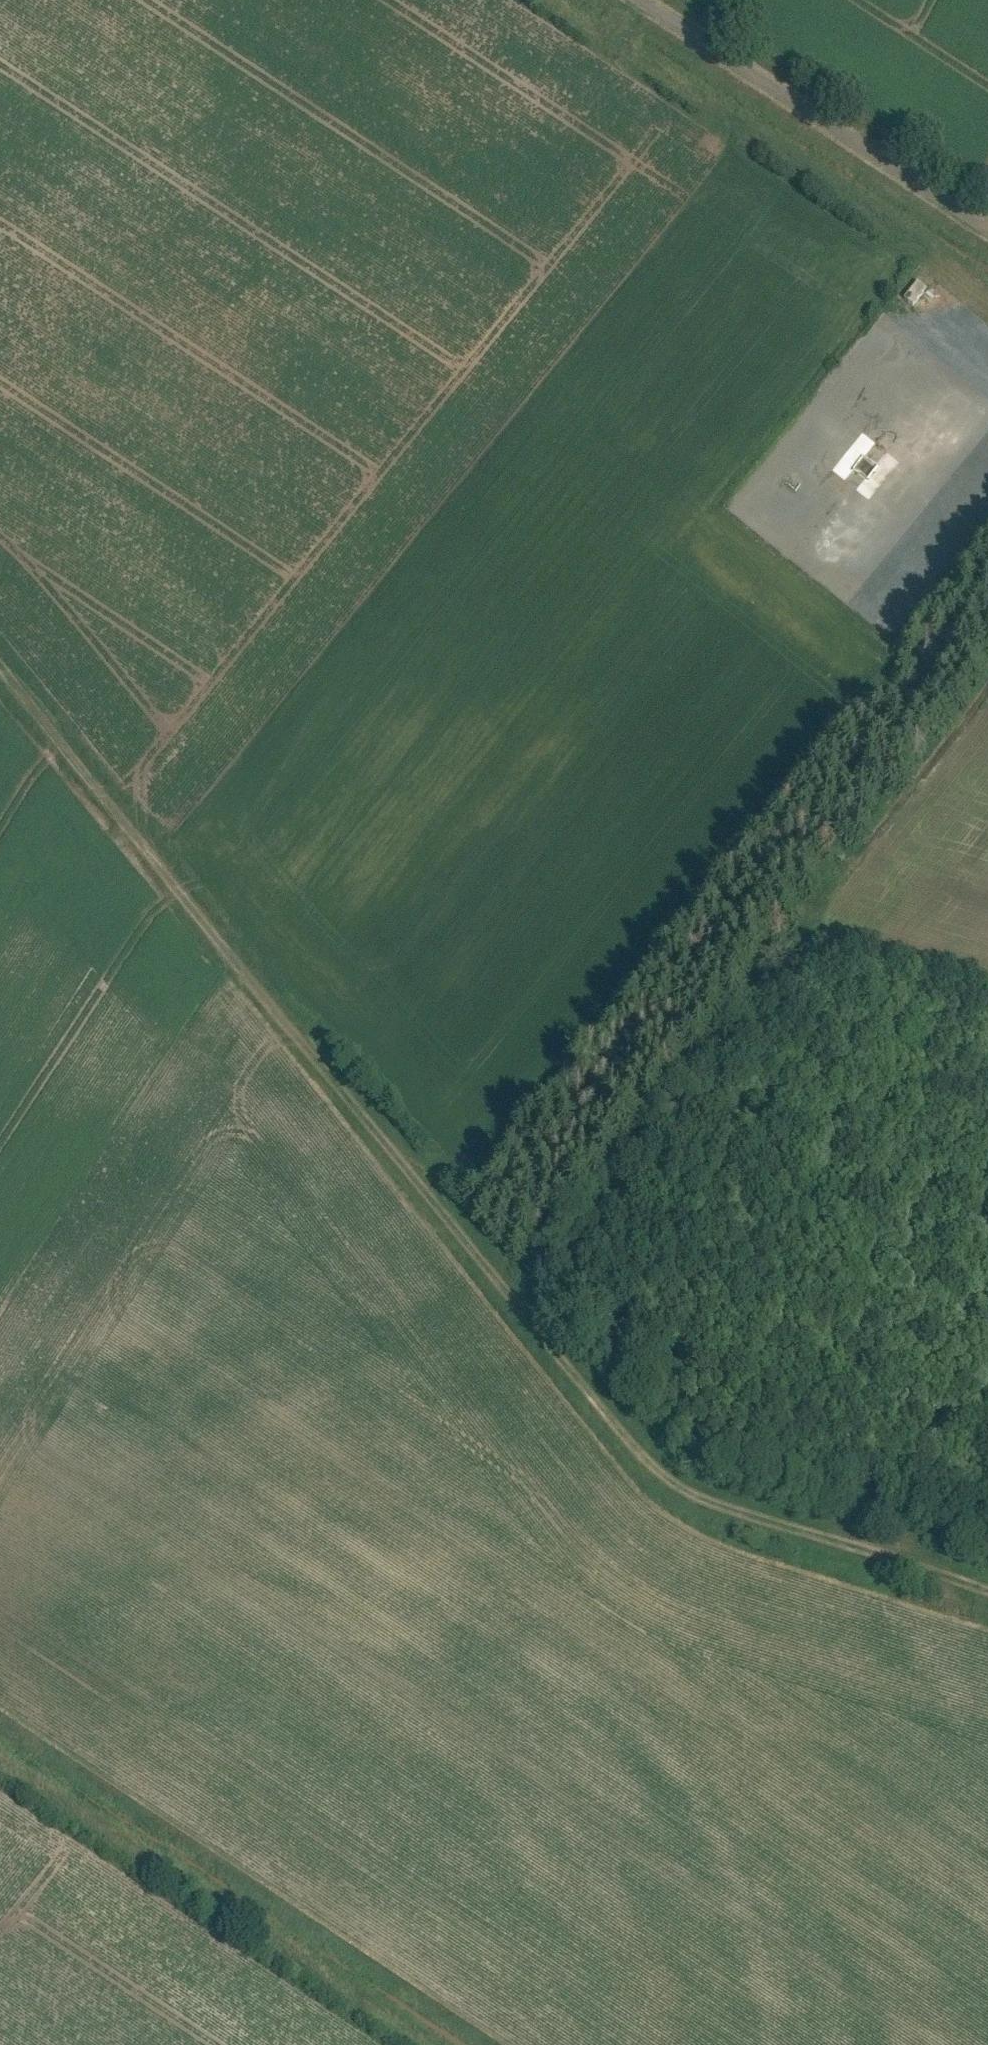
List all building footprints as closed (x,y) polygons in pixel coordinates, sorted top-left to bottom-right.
[(912,306),(924,288),(912,280),(899,298),(912,306)] [(884,385),(900,364),(883,350),(867,371),(884,385)]
